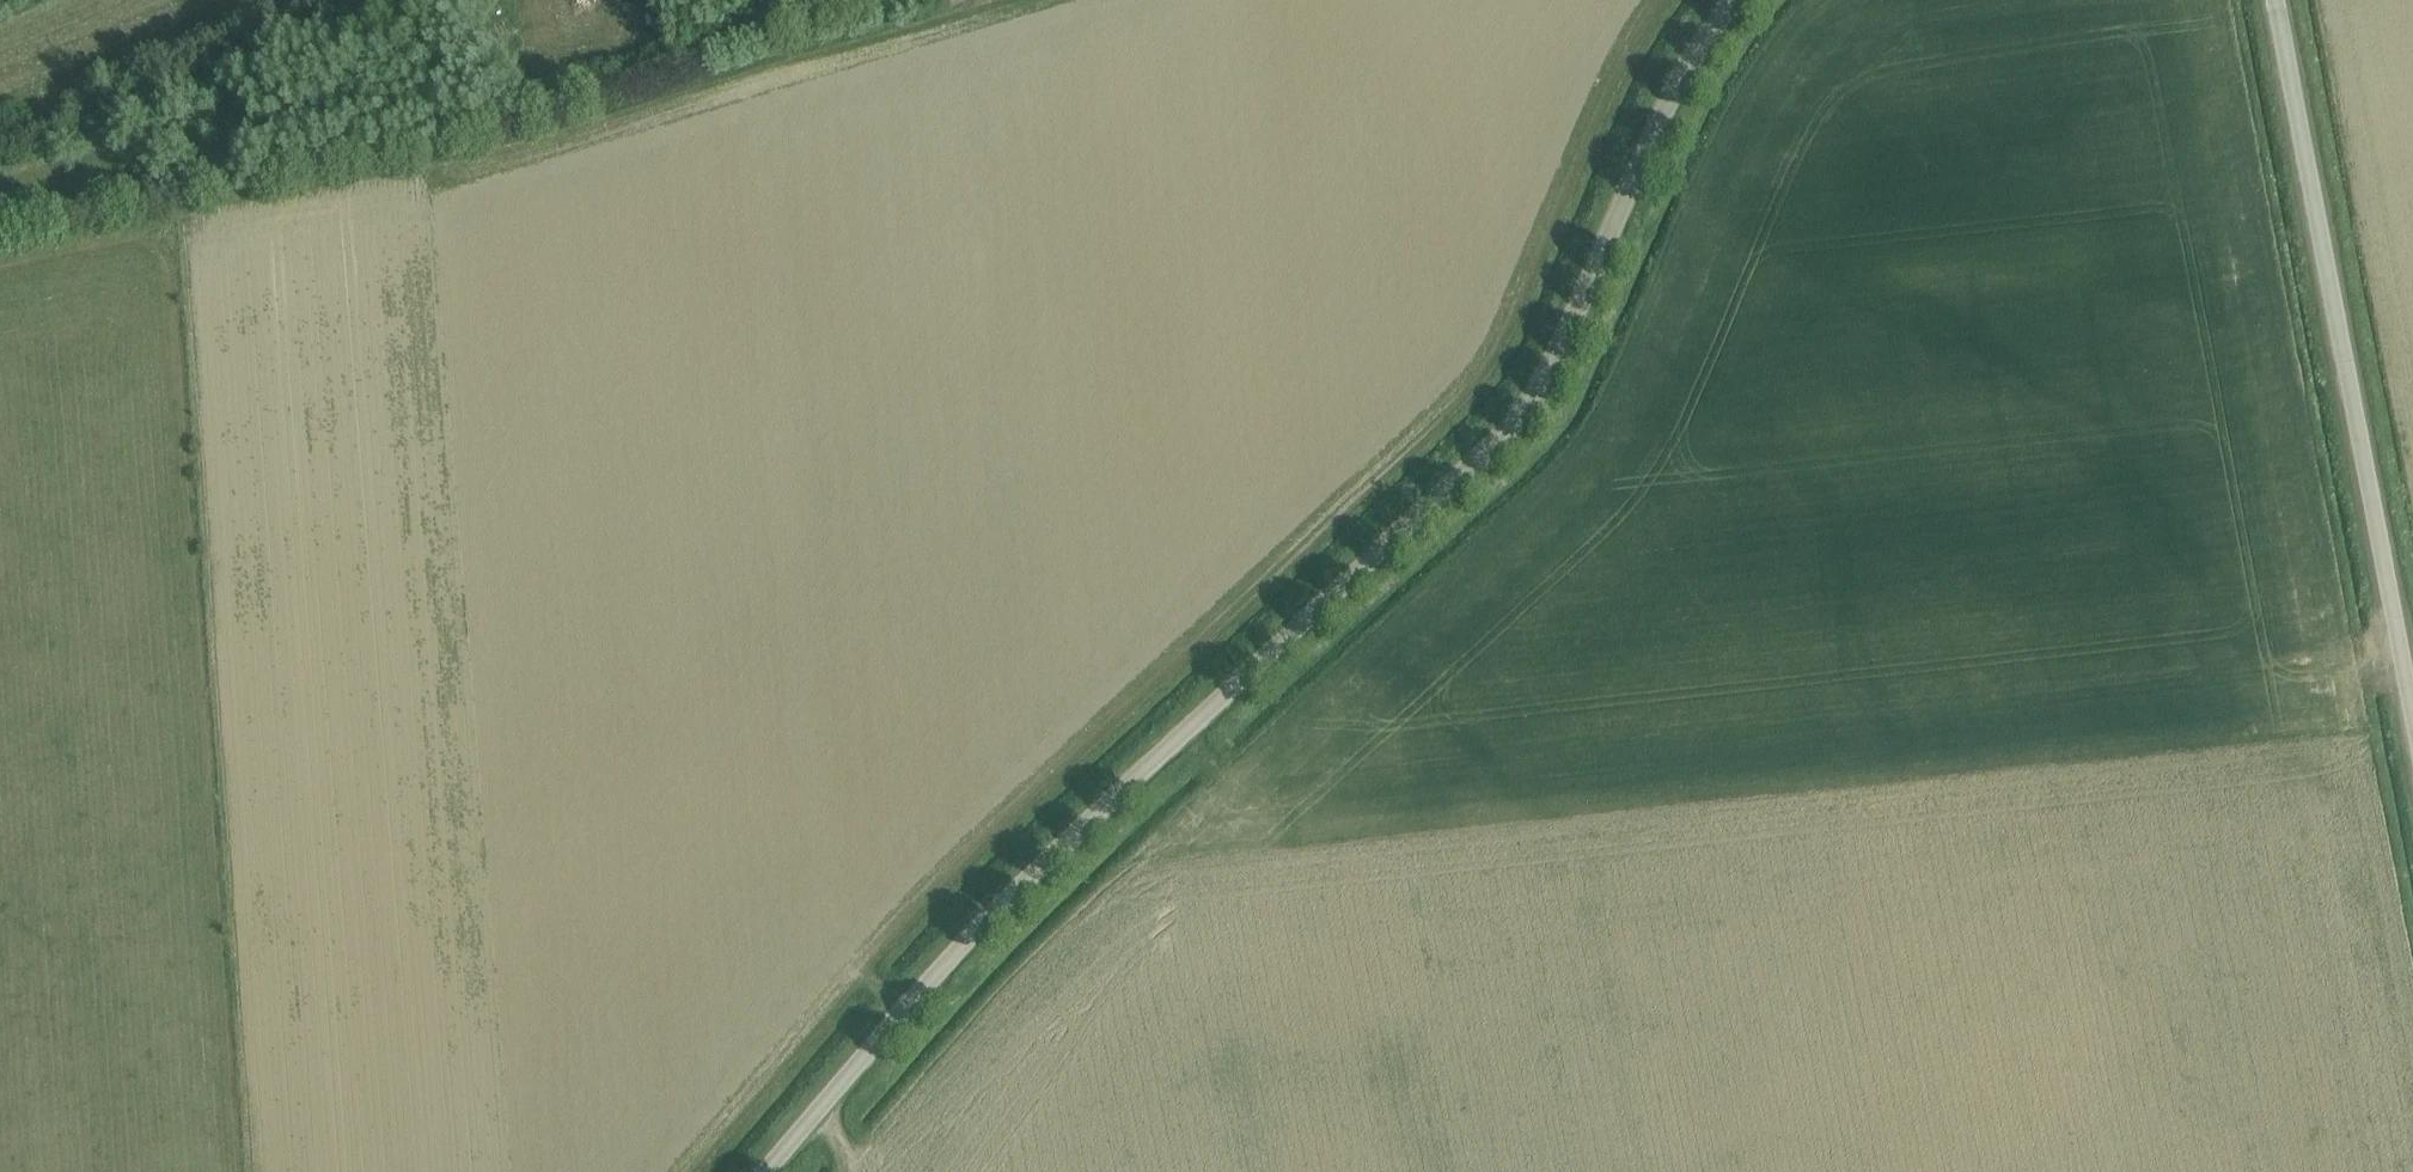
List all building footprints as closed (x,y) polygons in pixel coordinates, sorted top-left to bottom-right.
[(529,15),(517,16),(519,44),(531,43),(529,15)]
